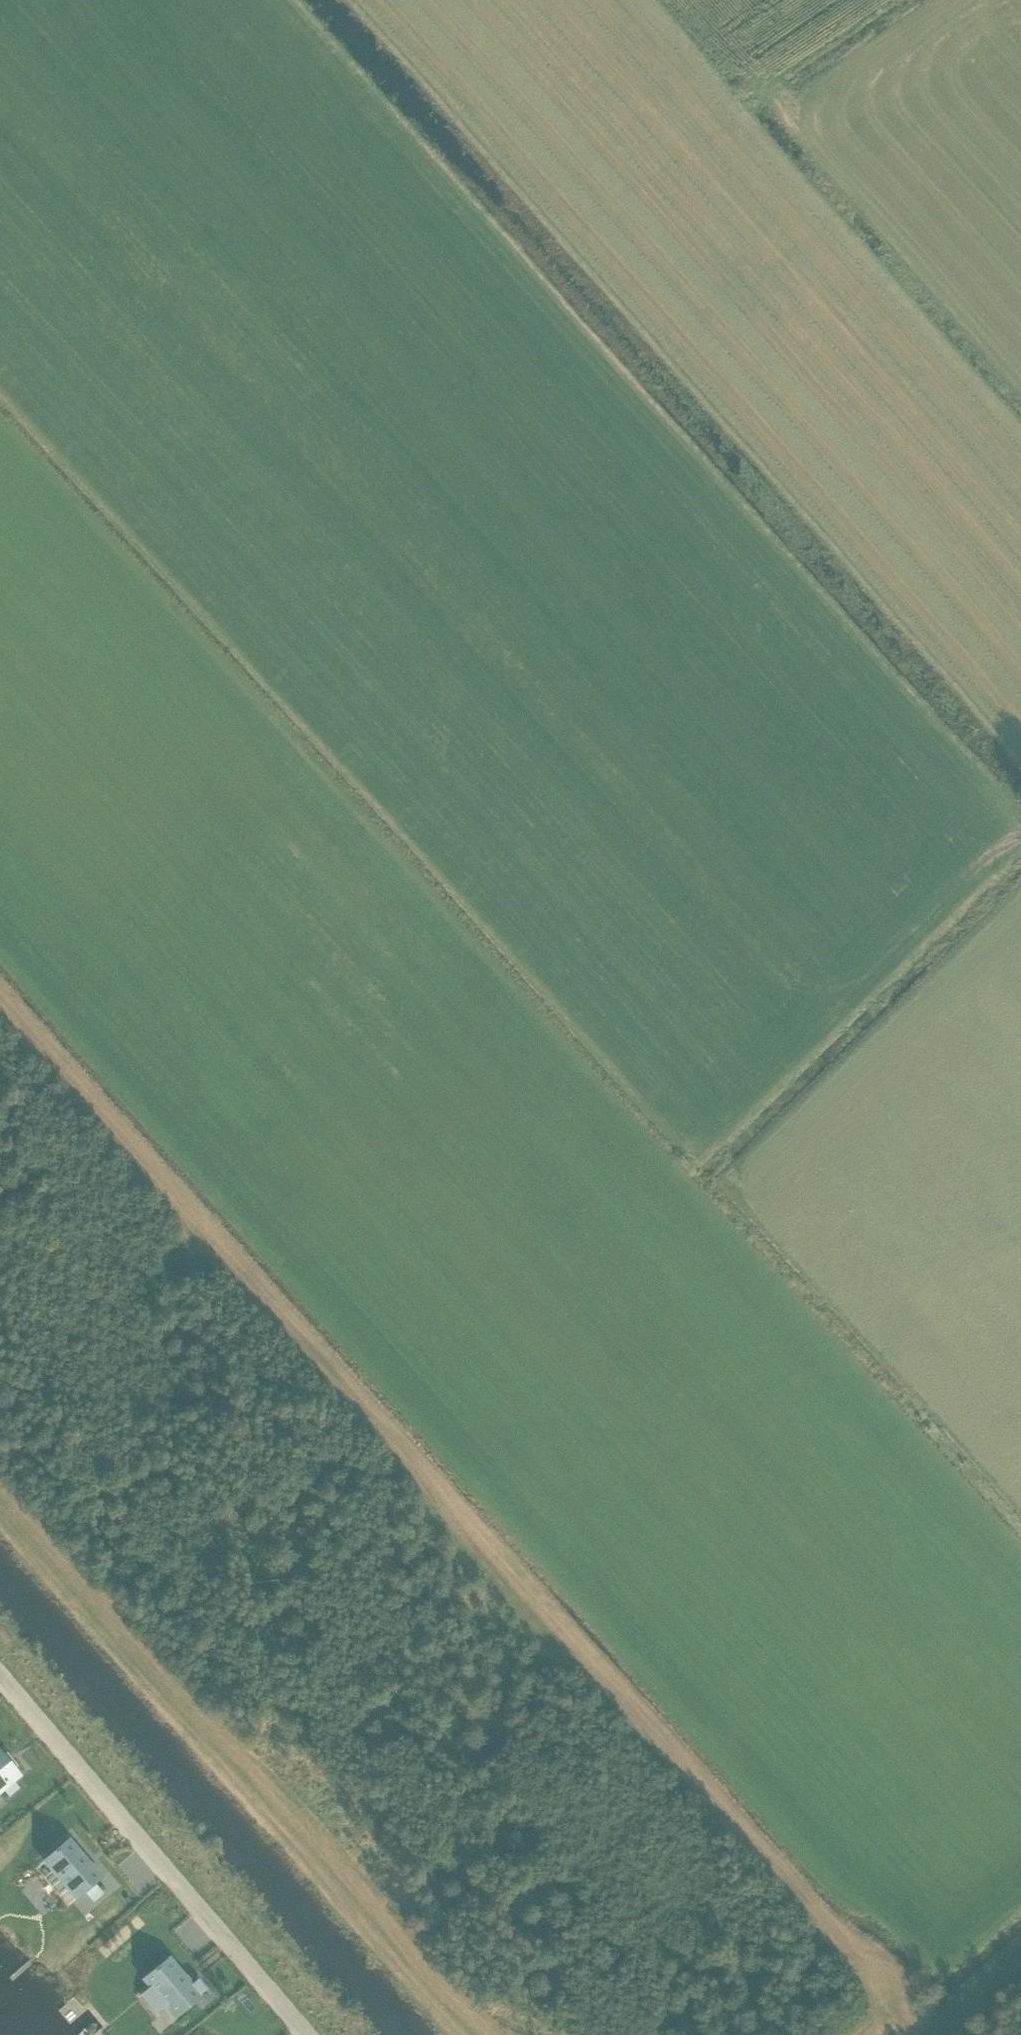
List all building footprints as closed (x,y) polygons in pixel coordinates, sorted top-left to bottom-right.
[(3,1787),(9,1794),(18,1786),(13,1779),(19,1774),(0,1751),(0,1790),(3,1787)] [(43,1860),(75,1898),(100,1878),(99,1876),(108,1868),(100,1859),(91,1867),(68,1839),(43,1860)] [(168,1957),(143,1979),(176,2017),(201,1995),(200,1994),(206,1989),(198,1979),(191,1985),(168,1957)]
